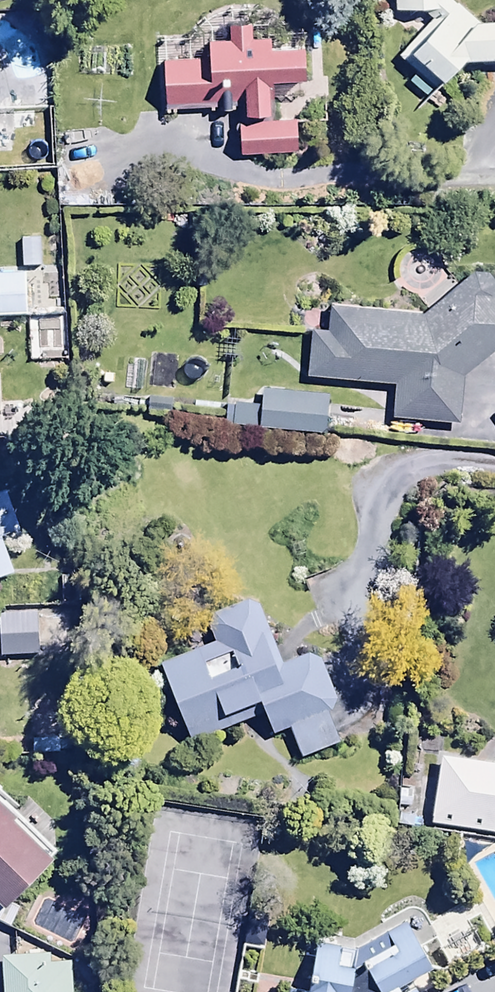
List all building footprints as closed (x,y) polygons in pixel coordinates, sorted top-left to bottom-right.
[(394,16),(431,16),(434,21),(397,59),(416,78),(408,86),(425,103),(438,90),(443,95),(470,68),(494,67),(494,26),(485,26),(452,2),(452,0),(394,0),(394,16)] [(166,65),(167,108),(227,107),(227,114),(249,113),(249,122),(276,121),(275,86),(311,85),(311,57),(275,58),(275,45),(256,45),(256,32),(235,32),(235,47),(213,47),(213,64),(166,65)] [(300,125),(241,127),(242,161),(301,159),(300,125)] [(43,238),(23,238),(23,269),(43,269),(43,238)] [(428,315),(311,307),(306,379),(395,386),(393,422),(462,426),(465,380),(494,356),(494,276),(490,269),(428,315)] [(0,280),(0,321),(28,321),(28,280),(0,280)] [(235,410),(234,433),(329,438),(331,403),(264,399),(263,411),(235,410)] [(18,575),(6,541),(19,536),(4,495),(0,496),(0,581),(18,575)] [(162,669),(193,748),(269,719),(276,738),(293,732),(304,763),(341,749),(329,717),(342,712),(320,656),(283,671),(257,604),(211,622),(220,645),(162,669)] [(0,616),(0,652),(0,662),(41,661),(39,615),(0,616)] [(442,764),(433,832),(494,840),(494,771),(442,764)] [(11,918),(70,860),(0,791),(0,907),(11,918)] [(357,953),(318,949),(316,967),(311,978),(312,991),(411,991),(438,977),(408,925),(357,953)] [(74,967),(50,968),(49,960),(5,963),(7,991),(75,991),(74,967)]
